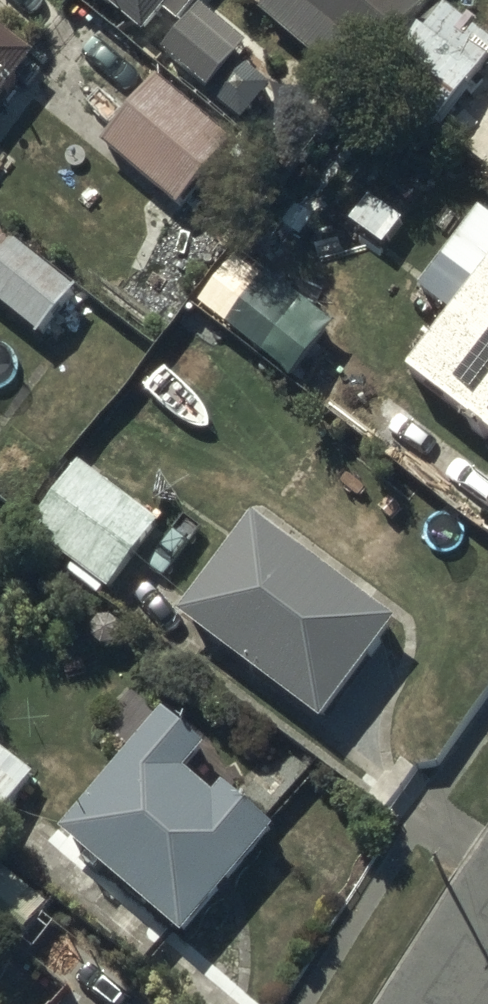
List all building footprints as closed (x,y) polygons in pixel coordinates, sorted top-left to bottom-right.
[(146,30),(164,9),(179,21),(197,0),(111,0),(146,30)] [(263,7),(356,86),(424,6),(417,0),(270,0),(263,7)] [(446,3),(425,29),(416,22),(373,76),(435,125),(487,59),(487,37),(446,3)] [(251,41),(207,4),(167,53),(211,90),(251,41)] [(35,52),(0,23),(0,96),(35,52)] [(234,140),(160,76),(106,138),(180,202),(234,140)] [(482,206),(422,285),(454,309),(409,369),(487,428),(487,211),(482,206)] [(0,227),(0,228),(0,299),(40,332),(75,288),(0,227)] [(269,278),(239,254),(200,304),(343,417),(371,382),(258,292),(269,278)] [(158,523),(81,461),(54,494),(48,489),(32,509),(39,515),(30,527),(105,588),(158,523)] [(216,532),(232,544),(181,613),(325,718),(399,618),(243,503),(238,509),(226,500),(213,518),(222,524),(216,532)] [(208,744),(166,709),(63,830),(185,934),(276,827),(224,783),(231,776),(202,751),(208,744)] [(0,745),(0,817),(35,772),(0,745)] [(11,950),(18,943),(69,990),(97,959),(46,911),(51,906),(0,859),(0,940),(11,950)]
